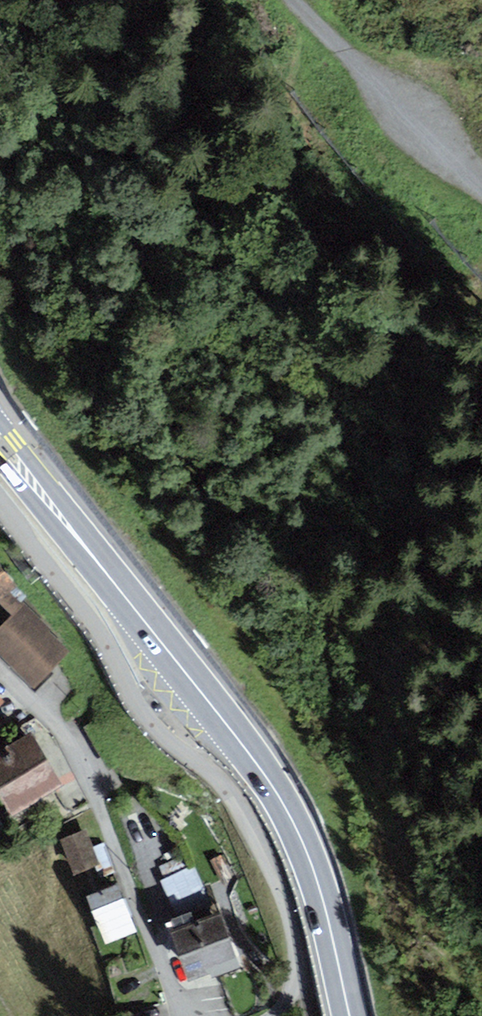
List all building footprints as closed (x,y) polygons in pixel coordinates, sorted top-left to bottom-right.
[(10,592),(15,587),(0,565),(0,599),(10,592)] [(10,592),(0,599),(0,603),(11,614),(22,604),(10,592)] [(0,626),(0,654),(35,689),(72,651),(23,603),(22,604),(11,614),(0,626)] [(0,750),(0,793),(12,814),(62,786),(31,732),(0,750)] [(85,829),(58,839),(72,875),(95,867),(99,879),(115,873),(103,843),(92,847),(85,829)] [(160,880),(176,917),(213,904),(194,865),(190,867),(185,856),(159,866),(164,878),(160,880)] [(119,882),(86,894),(105,945),(138,932),(119,882)] [(174,929),(171,930),(188,978),(210,970),(238,960),(220,911),(216,913),(213,904),(176,917),(170,919),(174,929)] [(238,960),(210,970),(213,977),(240,966),(238,960)]
